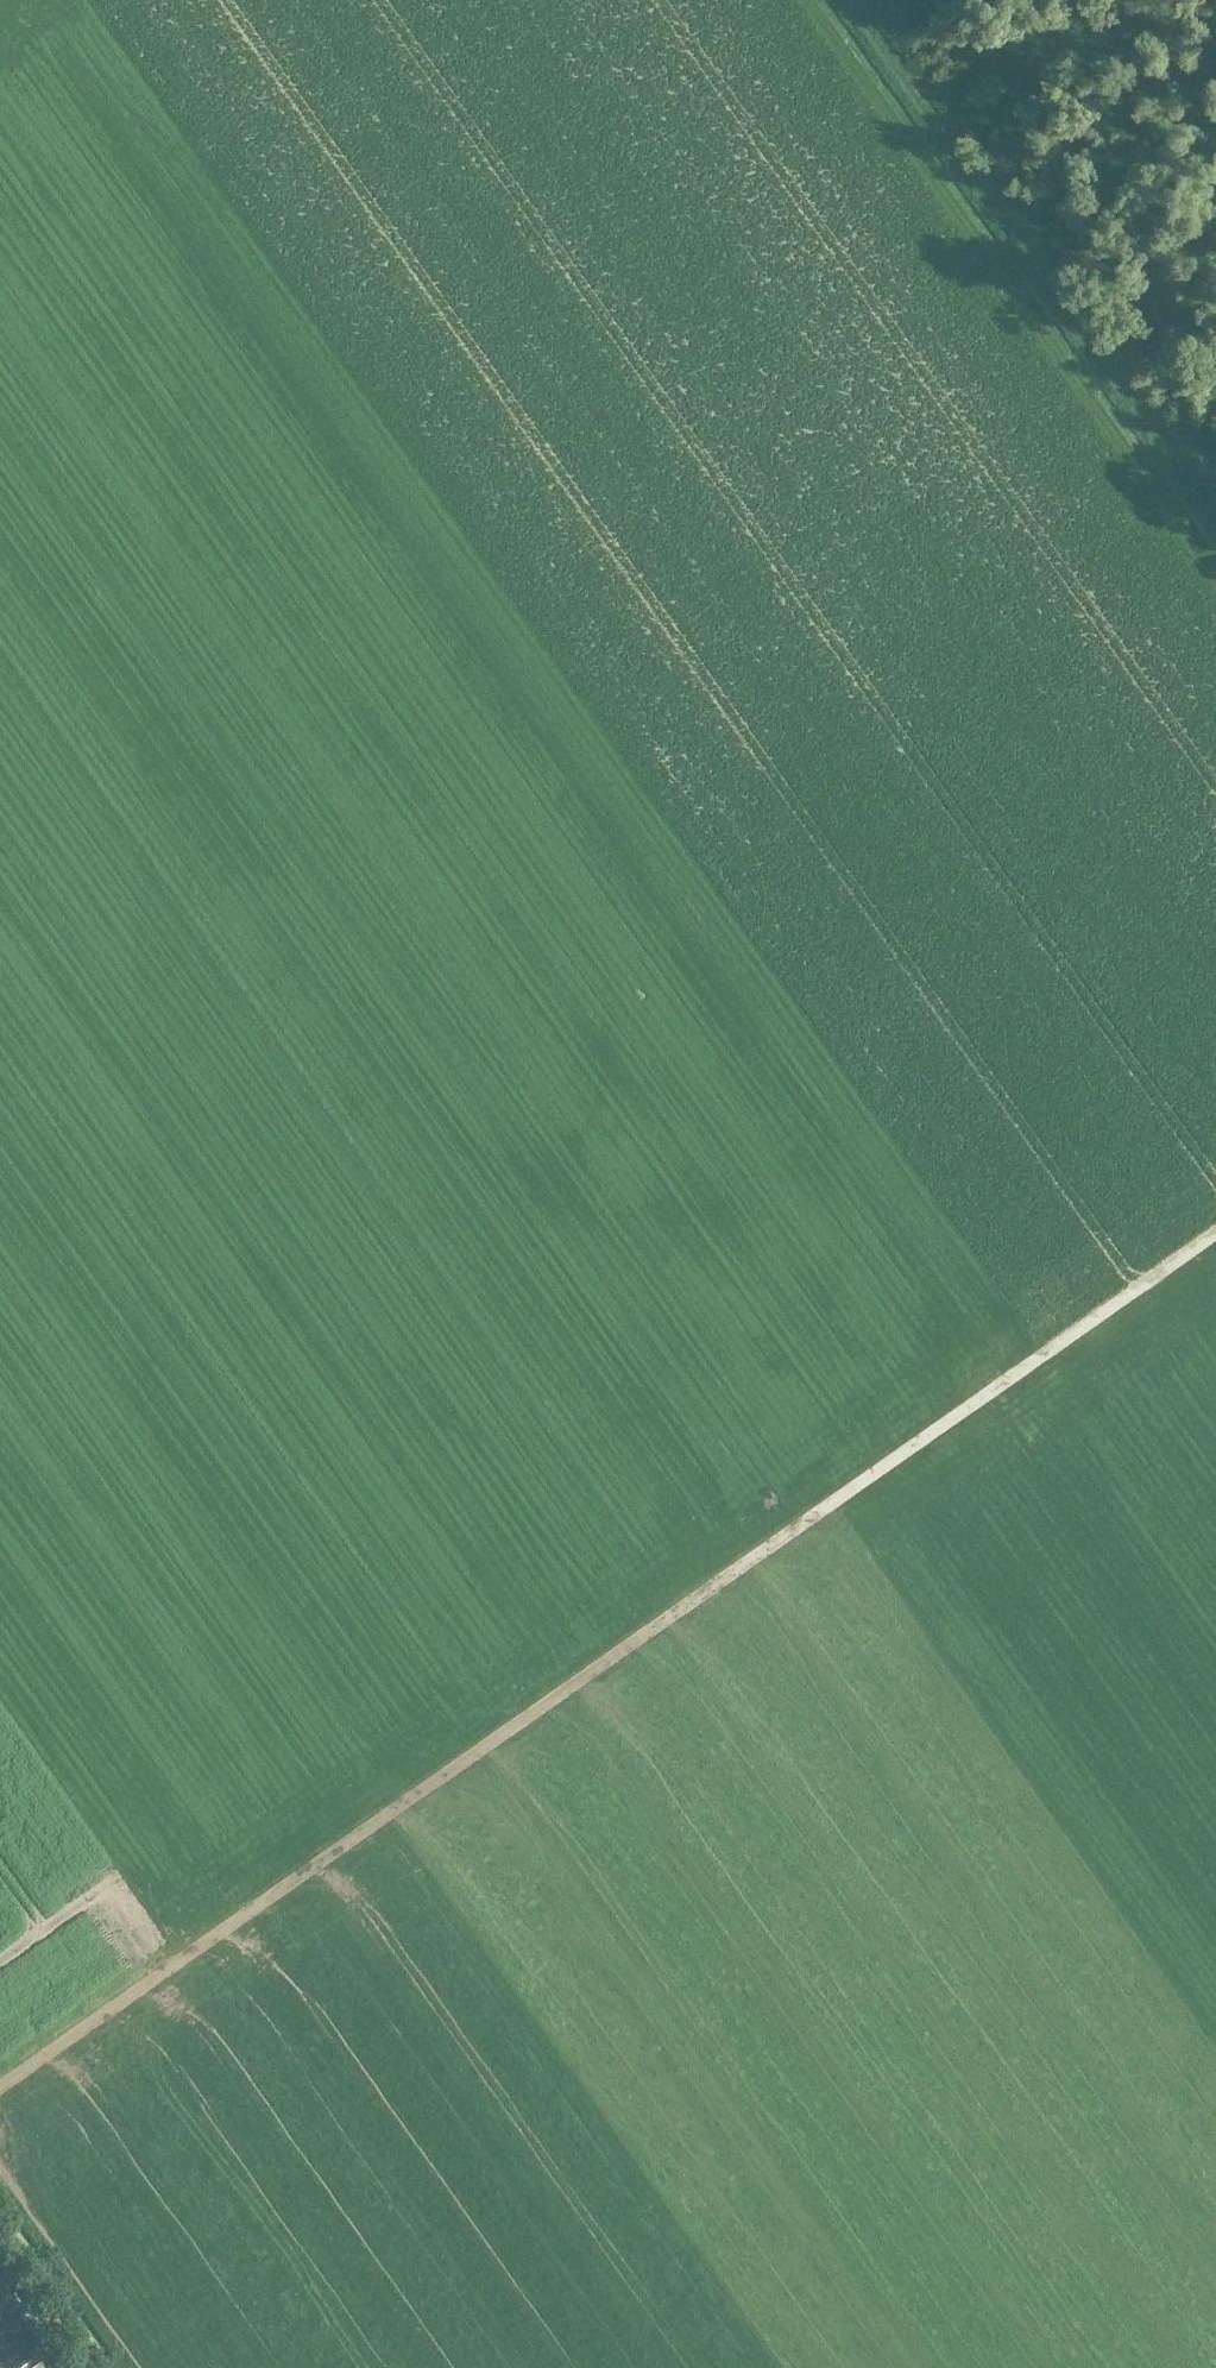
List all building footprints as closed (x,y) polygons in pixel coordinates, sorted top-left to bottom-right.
[(22,2317),(14,2304),(0,2312),(0,2321),(4,2328),(22,2317)]
